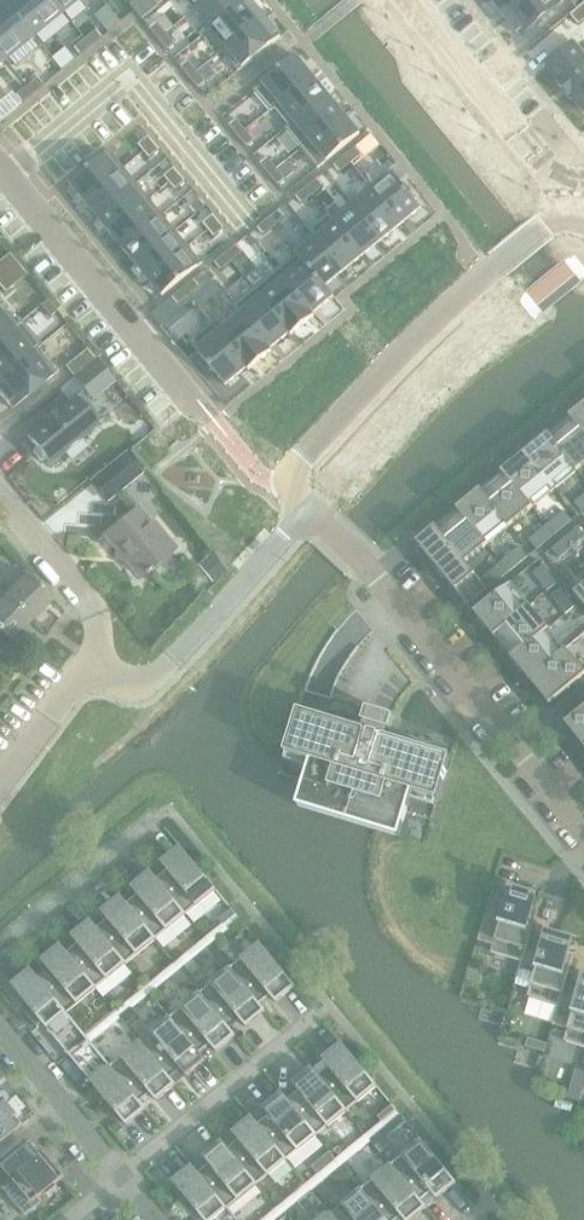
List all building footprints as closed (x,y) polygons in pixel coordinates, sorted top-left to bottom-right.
[(0,1),(0,53),(6,60),(35,36),(6,0),(2,0),(0,1)] [(35,36),(64,12),(54,0),(6,0),(35,36)] [(64,12),(79,0),(54,0),(64,12)] [(195,9),(207,0),(187,0),(195,9)] [(195,9),(210,27),(210,28),(245,0),(207,0),(195,9)] [(205,31),(222,51),(264,17),(250,0),(245,0),(210,28),(210,27),(205,31)] [(504,16),(524,0),(491,0),(504,16)] [(504,16),(521,36),(559,5),(554,0),(524,0),(504,16)] [(570,14),(579,25),(583,21),(583,3),(570,14)] [(122,22),(107,6),(95,16),(109,32),(122,22)] [(264,17),(222,51),(238,71),(253,59),(280,37),(264,17)] [(157,21),(149,28),(158,39),(166,33),(157,21)] [(97,29),(86,39),(92,46),(103,37),(97,29)] [(166,33),(158,39),(163,45),(168,51),(175,45),(166,33)] [(86,39),(74,48),(80,55),(92,46),(86,39)] [(547,65),(560,81),(559,82),(571,97),(572,95),(583,110),(583,56),(574,43),(547,65)] [(52,58),(61,69),(74,59),(65,48),(52,58)] [(259,85),(253,90),(270,111),(275,107),(274,106),(312,75),(296,55),(262,83),(259,85)] [(195,57),(189,62),(196,70),(202,65),(195,57)] [(188,60),(180,66),(190,77),(197,71),(196,70),(189,62),(188,60)] [(197,71),(190,77),(199,88),(199,89),(207,83),(197,71)] [(312,75),(274,106),(275,107),(289,124),(290,125),(328,94),(312,75)] [(39,77),(27,86),(34,94),(45,84),(39,77)] [(27,86),(16,96),(22,103),(34,94),(27,86)] [(289,124),(285,128),(301,148),(343,114),(328,94),(290,125),(289,124)] [(343,114),(301,148),(317,168),(360,134),(343,114)] [(236,119),(228,125),(238,136),(245,130),(236,119)] [(245,130),(238,136),(247,148),(255,142),(245,130)] [(149,135),(138,144),(144,151),(155,142),(149,135)] [(155,142),(144,151),(150,159),(161,150),(155,142)] [(356,147),(345,156),(351,163),(362,154),(356,147)] [(111,151),(70,184),(84,200),(124,167),(111,151)] [(345,156),(333,165),(339,173),(351,163),(345,156)] [(267,157),(260,163),(269,174),(277,168),(267,157)] [(124,167),(84,200),(97,216),(137,183),(124,167)] [(175,167),(164,176),(169,183),(181,174),(175,167)] [(277,168),(269,174),(278,186),(286,180),(277,168)] [(389,170),(369,186),(401,224),(421,208),(389,170)] [(181,174),(169,183),(175,190),(186,181),(181,174)] [(318,178),(306,187),(313,194),(324,185),(318,178)] [(137,183),(97,216),(110,232),(150,199),(137,183)] [(369,186),(350,202),(355,207),(382,240),(401,224),(369,186)] [(306,187),(295,196),(301,204),(313,194),(306,187)] [(200,198),(189,207),(195,214),(206,205),(200,198)] [(150,199),(110,232),(123,248),(163,215),(150,199)] [(332,217),(331,217),(362,255),(366,252),(382,240),(355,207),(350,202),(332,217)] [(279,209),(268,218),(274,226),(286,217),(280,209),(279,209)] [(312,226),(308,229),(311,234),(312,233),(343,271),(362,255),(331,217),(332,217),(329,212),(312,226)] [(213,214),(202,223),(208,230),(219,221),(213,214)] [(163,215),(123,248),(136,263),(176,230),(163,215)] [(268,218),(257,228),(263,235),(274,226),(268,218)] [(219,221),(208,230),(214,237),(225,228),(219,221)] [(176,230),(136,263),(148,279),(189,246),(176,230)] [(311,234),(292,249),(295,253),(296,253),(296,252),(332,297),(333,296),(325,286),(343,271),(312,233),(311,234)] [(237,244),(226,253),(232,261),(243,251),(237,244)] [(189,246),(148,279),(162,296),(202,263),(189,246)] [(295,253),(275,270),(313,316),(314,316),(312,313),(332,297),(296,252),(296,253),(295,253)] [(0,260),(0,278),(18,264),(17,262),(9,253),(0,260)] [(226,253),(214,263),(220,270),(232,261),(226,253)] [(0,278),(0,288),(4,293),(27,275),(18,264),(0,278)] [(275,270),(253,287),(292,334),(302,326),(313,316),(275,270)] [(194,279),(183,288),(189,295),(200,286),(194,279)] [(253,287),(231,305),(239,314),(240,314),(270,351),(271,351),(271,350),(269,348),(289,332),(289,333),(291,335),(291,334),(292,334),(253,287)] [(183,288),(171,298),(177,305),(189,295),(183,288)] [(47,299),(40,306),(49,317),(57,311),(47,299)] [(17,324),(16,324),(0,304),(0,338),(17,324)] [(219,330),(218,331),(249,369),(265,356),(270,351),(240,314),(239,314),(219,330)] [(0,338),(0,377),(36,348),(37,349),(41,345),(22,322),(20,320),(16,324),(17,324),(0,338)] [(206,326),(189,340),(225,385),(234,377),(246,367),(248,370),(249,369),(218,331),(219,330),(212,321),(206,326)] [(0,377),(0,394),(12,409),(56,373),(37,349),(36,348),(0,377)] [(87,348),(64,366),(73,377),(96,359),(95,358),(87,348)] [(96,359),(73,377),(83,388),(96,377),(105,370),(96,359)] [(105,370),(96,377),(104,387),(113,379),(105,370)] [(43,424),(27,436),(35,446),(33,451),(40,460),(46,459),(49,463),(102,420),(80,393),(58,411),(56,410),(41,422),(43,424)] [(569,414),(583,433),(583,402),(569,414)] [(583,463),(583,433),(569,414),(546,432),(577,469),(583,463)] [(554,488),(577,469),(546,432),(524,451),(554,488)] [(531,506),(554,488),(524,451),(501,470),(531,506)] [(129,456),(93,485),(107,503),(143,473),(129,456)] [(509,525),(531,506),(501,470),(479,488),(509,525)] [(486,543),(509,525),(479,488),(456,507),(486,543)] [(583,508),(583,492),(572,502),(579,512),(583,508)] [(464,562),(486,543),(456,507),(434,525),(464,562)] [(139,509),(110,533),(128,556),(124,559),(140,578),(170,554),(150,530),(154,527),(139,509)] [(561,511),(546,524),(553,533),(569,521),(561,511)] [(534,549),(553,533),(546,524),(527,540),(534,549)] [(434,525),(415,540),(468,604),(469,605),(487,590),(486,589),(464,562),(434,525)] [(574,528),(563,537),(570,547),(582,537),(574,528)] [(557,558),(570,547),(563,537),(549,548),(557,558)] [(500,560),(509,570),(525,556),(517,547),(500,560)] [(212,553),(201,564),(215,579),(226,569),(212,553)] [(509,570),(500,560),(484,574),(492,584),(509,570)] [(546,590),(556,582),(542,564),(532,572),(546,590)] [(26,575),(5,596),(31,622),(40,613),(52,601),(26,575)] [(473,610),(493,634),(529,604),(510,580),(473,610)] [(573,590),(583,604),(583,581),(573,590)] [(551,596),(564,613),(575,604),(561,588),(551,596)] [(11,642),(31,622),(5,596),(0,600),(0,631),(11,642)] [(493,634),(511,656),(548,626),(529,604),(493,634)] [(575,604),(564,613),(579,631),(583,628),(583,616),(575,604)] [(511,656),(530,680),(567,650),(565,648),(548,626),(511,656)] [(11,642),(0,631),(0,653),(11,642)] [(565,648),(567,650),(530,680),(549,702),(583,673),(583,632),(565,648)] [(564,721),(583,745),(583,705),(564,721)] [(435,798),(437,798),(450,756),(297,710),(284,752),(286,753),(288,747),(311,754),(296,805),(399,835),(414,785),(437,792),(435,798)] [(166,868),(156,876),(155,877),(184,913),(208,893),(215,888),(180,845),(160,860),(166,868)] [(136,892),(126,901),(125,902),(154,938),(184,913),(155,877),(156,876),(150,869),(130,885),(136,892)] [(491,951),(522,961),(530,935),(538,909),(532,907),(536,895),(510,887),(507,895),(493,891),(478,940),(493,945),(491,951)] [(106,917),(96,926),(95,927),(124,963),(154,938),(125,902),(126,901),(120,894),(100,910),(106,917)] [(232,915),(218,926),(228,930),(238,922),(232,915)] [(76,942),(66,950),(65,951),(94,987),(124,963),(95,927),(96,926),(90,918),(70,934),(76,942)] [(218,926),(204,938),(209,944),(210,945),(228,930),(218,926)] [(527,996),(558,1005),(566,980),(567,980),(575,954),(569,952),(572,939),(546,931),(544,940),(530,935),(522,961),(525,962),(523,970),(534,973),(527,996)] [(204,938),(188,951),(198,954),(210,945),(209,944),(204,938)] [(252,947),(228,967),(258,1003),(259,1002),(269,993),(276,1001),(295,985),(259,941),(252,947)] [(65,1012),(66,1011),(94,987),(65,951),(66,950),(60,943),(40,959),(46,966),(36,975),(35,976),(63,1009),(65,1012)] [(188,951),(174,962),(179,968),(180,969),(198,954),(188,951)] [(174,962),(158,975),(168,979),(180,969),(179,968),(174,962)] [(228,967),(198,992),(228,1028),(229,1027),(240,1018),(246,1025),(265,1009),(259,1002),(258,1003),(228,967)] [(68,1054),(88,1038),(85,1034),(68,1013),(66,1011),(65,1012),(63,1009),(35,976),(36,975),(30,968),(10,984),(31,1009),(25,1013),(37,1027),(42,1022),(68,1054)] [(158,975),(144,987),(149,993),(150,994),(168,979),(158,975)] [(583,1047),(583,976),(580,984),(567,980),(566,980),(558,1005),(552,1024),(567,1029),(564,1040),(583,1047)] [(144,987),(127,1000),(138,1003),(150,994),(149,993),(144,987)] [(198,992),(168,1016),(198,1052),(199,1051),(210,1043),(216,1050),(235,1034),(229,1027),(228,1028),(198,992)] [(127,1000),(114,1011),(119,1018),(120,1018),(133,1008),(138,1003),(127,1000)] [(133,1008),(120,1018),(125,1025),(138,1015),(133,1008)] [(114,1011),(98,1024),(109,1028),(120,1018),(119,1018),(114,1011)] [(168,1016),(138,1041),(168,1077),(169,1076),(180,1067),(186,1075),(205,1059),(199,1051),(198,1052),(168,1016)] [(85,1034),(88,1038),(91,1042),(109,1028),(98,1024),(85,1034)] [(110,1064),(91,1042),(88,1038),(68,1054),(94,1085),(89,1090),(100,1104),(106,1099),(126,1124),(145,1108),(139,1101),(138,1101),(112,1070),(109,1065),(110,1064)] [(138,1101),(139,1101),(150,1092),(156,1099),(175,1083),(169,1076),(168,1077),(138,1041),(110,1064),(109,1065),(112,1070),(138,1101)] [(341,1041),(310,1067),(316,1074),(346,1110),(377,1084),(341,1041)] [(310,1067),(280,1091),(287,1099),(316,1135),(346,1110),(316,1074),(310,1067)] [(262,1106),(250,1116),(257,1124),(286,1159),(316,1135),(287,1099),(280,1091),(262,1106)] [(574,1101),(557,1096),(554,1107),(571,1112),(574,1101)] [(4,1103),(0,1107),(0,1142),(22,1124),(4,1103)] [(393,1112),(379,1123),(390,1126),(399,1119),(393,1112)] [(250,1116),(220,1140),(227,1149),(256,1184),(286,1159),(257,1124),(250,1116)] [(117,1121),(110,1127),(116,1134),(123,1129),(117,1121)] [(379,1123),(366,1134),(371,1140),(372,1141),(390,1126),(379,1123)] [(366,1134),(349,1148),(360,1151),(372,1141),(371,1140),(366,1134)] [(421,1138),(390,1164),(425,1207),(457,1181),(421,1138)] [(226,1208),(227,1208),(256,1184),(227,1149),(220,1140),(190,1165),(211,1190),(226,1208)] [(24,1214),(40,1201),(37,1197),(64,1175),(45,1152),(41,1156),(29,1142),(1,1166),(13,1180),(3,1188),(24,1214)] [(349,1148),(336,1159),(341,1165),(342,1166),(360,1151),(349,1148)] [(336,1159),(319,1173),(330,1176),(342,1166),(341,1165),(336,1159)] [(360,1188),(386,1219),(410,1219),(425,1207),(390,1164),(360,1188)] [(227,1208),(226,1208),(211,1190),(190,1165),(172,1180),(192,1205),(187,1210),(195,1219),(203,1219),(204,1219),(205,1219),(237,1219),(227,1208)] [(319,1173),(306,1184),(311,1189),(312,1191),(330,1176),(319,1173)] [(306,1184),(289,1197),(300,1200),(312,1191),(311,1189),(306,1184)] [(330,1213),(336,1219),(386,1219),(360,1188),(330,1213)] [(289,1197),(276,1208),(281,1214),(282,1216),(300,1200),(289,1197)] [(262,1219),(277,1219),(282,1216),(281,1214),(276,1208),(262,1219)]
